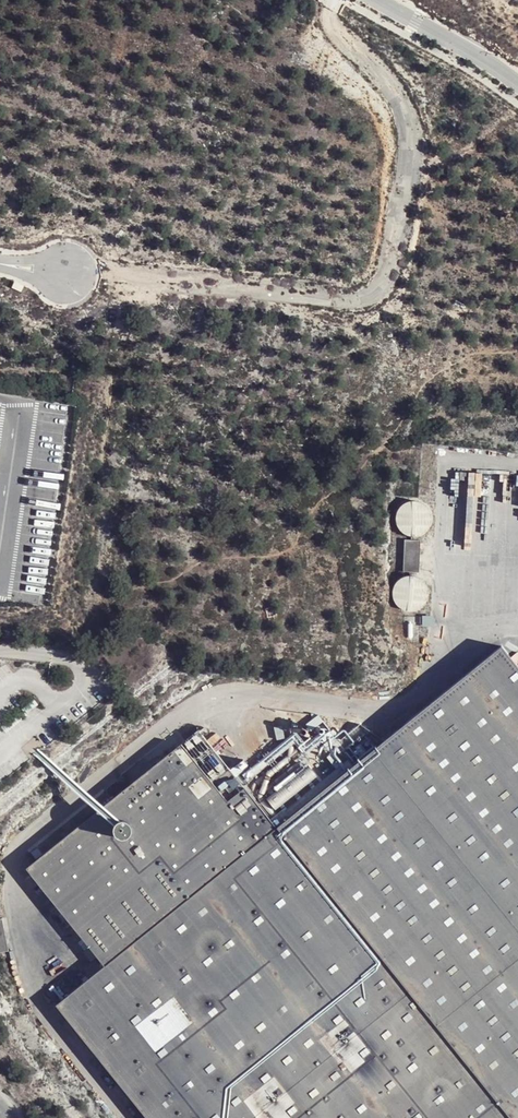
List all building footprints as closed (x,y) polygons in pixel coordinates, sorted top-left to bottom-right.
[(24,287),(14,281),(11,287),(21,292),(24,287)] [(416,534),(421,530),(424,525),(425,520),(424,514),(422,509),(417,505),(412,503),(406,502),(401,504),(397,506),(394,511),(392,515),(391,521),(393,526),(396,530),(400,533),(405,535),(411,535),(416,534)] [(416,574),(418,541),(403,540),(401,572),(416,574)] [(407,578),(402,579),(396,581),(392,585),(390,591),(389,596),(391,602),(394,607),(399,610),(404,612),(409,611),(414,610),(418,607),(421,602),(423,597),(423,592),(421,587),(418,583),(413,579),(407,578)] [(317,716),(238,780),(199,732),(27,870),(105,968),(56,1007),(146,1117),(517,1117),(517,668),(503,649),(384,743),(358,725),(348,735),(343,730),(335,738),(317,716)] [(0,918),(0,952),(8,950),(1,918),(0,918)]
